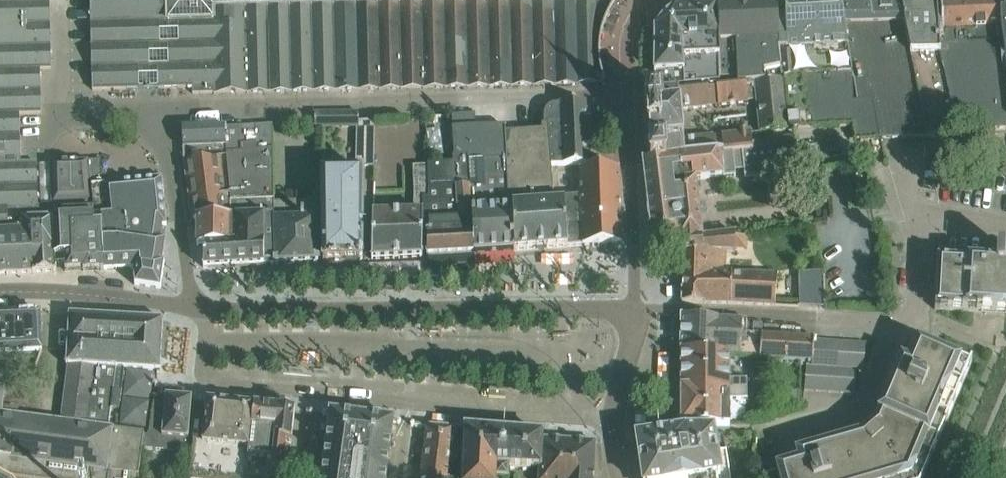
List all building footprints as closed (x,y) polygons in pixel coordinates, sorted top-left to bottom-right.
[(0,275),(0,274),(7,273),(7,275),(56,272),(55,262),(57,262),(54,218),(65,218),(64,204),(51,204),(52,206),(37,206),(36,162),(20,162),(19,114),(41,113),(41,111),(39,69),(51,69),(51,67),(50,67),(49,0),(0,0),(0,275)] [(92,22),(91,22),(91,24),(92,24),(92,44),(92,46),(93,66),(92,66),(92,68),(93,68),(93,88),(93,90),(147,89),(192,87),(193,94),(214,93),(214,94),(579,85),(578,83),(602,82),(602,84),(605,83),(604,80),(603,78),(602,72),(601,67),(601,64),(600,64),(600,58),(600,53),(600,50),(601,50),(601,47),(600,47),(602,33),(603,33),(604,30),(603,30),(608,17),(609,17),(610,15),(609,14),(614,5),(618,0),(91,0),(92,22)] [(999,3),(999,0),(988,0),(937,2),(940,51),(940,56),(951,112),(953,112),(964,109),(969,132),(1005,129),(1005,68),(1004,47),(1000,30),(999,3)] [(940,51),(937,2),(900,3),(906,37),(912,63),(939,63),(938,51),(940,51)] [(906,37),(900,3),(842,4),(856,101),(920,100),(912,63),(906,37)] [(781,69),(781,7),(781,4),(716,7),(718,39),(719,56),(719,79),(737,78),(738,86),(755,85),(765,84),(764,73),(781,69)] [(856,101),(842,4),(781,7),(781,69),(782,77),(788,128),(854,124),(855,140),(880,139),(928,138),(920,100),(856,101)] [(718,39),(716,7),(676,8),(655,30),(654,88),(656,88),(656,87),(670,87),(719,84),(719,79),(719,56),(718,39)] [(788,129),(788,128),(782,77),(781,69),(764,73),(765,84),(755,85),(757,100),(760,132),(788,129)] [(757,100),(755,85),(738,86),(712,88),(714,105),(718,105),(718,106),(748,103),(748,101),(757,100)] [(714,105),(712,88),(707,88),(704,90),(678,92),(680,110),(710,107),(710,106),(714,105)] [(682,122),(680,110),(678,92),(644,94),(645,111),(647,111),(647,115),(644,115),(644,125),(645,141),(649,141),(649,145),(648,145),(649,162),(686,158),(684,139),(682,122)] [(561,105),(556,105),(552,106),(549,108),(546,111),(544,114),(544,118),(544,125),(563,124),(587,124),(586,103),(561,103),(561,105)] [(375,167),(375,120),(359,120),(359,112),(315,112),(315,129),(356,128),(356,167),(375,167)] [(274,208),(274,202),(273,150),(274,150),(273,144),(274,144),(273,124),(240,126),(241,146),(242,153),(227,154),(227,158),(230,195),(231,208),(231,243),(203,245),(204,267),(275,264),(274,208)] [(554,198),(551,166),(564,165),(563,124),(544,125),(542,125),(543,134),(506,137),(505,126),(504,126),(505,147),(507,175),(509,208),(513,207),(515,251),(568,247),(568,246),(583,245),(581,196),(554,198)] [(588,165),(587,124),(563,124),(564,165),(588,165)] [(241,146),(240,126),(218,128),(218,125),(182,126),(184,162),(184,163),(208,160),(207,155),(219,154),(220,158),(227,158),(227,154),(242,153),(241,146)] [(722,136),(718,136),(719,154),(757,150),(757,152),(767,151),(797,148),(796,135),(794,135),(794,137),(752,141),(751,132),(722,135),(722,136)] [(719,154),(718,136),(713,137),(713,136),(684,139),(686,158),(719,154)] [(695,181),(736,176),(736,171),(745,170),(745,179),(821,171),(817,146),(797,148),(767,151),(757,152),(757,150),(719,154),(686,158),(649,162),(643,162),(653,243),(683,240),(684,251),(725,252),(735,252),(735,233),(702,237),(695,181)] [(230,195),(227,158),(220,158),(219,154),(207,155),(208,160),(184,163),(190,199),(226,196),(230,195)] [(429,164),(429,165),(430,187),(430,197),(424,197),(424,223),(429,222),(429,231),(427,231),(427,256),(474,253),(471,187),(468,156),(454,157),(454,162),(429,164)] [(101,160),(89,161),(90,177),(102,177),(101,160)] [(90,177),(89,161),(50,162),(51,204),(64,204),(94,203),(91,184),(90,177)] [(422,237),(424,223),(424,197),(430,197),(430,187),(429,165),(414,166),(415,187),(415,212),(407,212),(407,204),(394,205),(394,213),(373,214),(372,260),(422,257),(422,237)] [(579,169),(581,196),(583,245),(583,246),(622,244),(619,168),(579,169)] [(321,173),(323,242),(323,262),(359,261),(360,261),(361,262),(362,261),(362,260),(363,260),(363,259),(363,258),(362,258),(364,172),(321,173)] [(509,208),(507,175),(484,176),(485,186),(471,187),(474,253),(515,251),(513,207),(509,208)] [(167,225),(162,177),(91,184),(94,203),(94,217),(101,216),(104,270),(133,269),(135,285),(161,289),(165,262),(162,262),(165,240),(160,239),(162,225),(167,225)] [(231,208),(230,195),(226,196),(227,216),(197,217),(197,219),(196,246),(203,245),(231,243),(231,208)] [(227,216),(226,196),(190,199),(193,219),(197,219),(197,217),(227,216)] [(318,262),(317,242),(317,201),(274,202),(274,208),(275,264),(318,262)] [(94,217),(94,203),(64,204),(65,218),(54,218),(57,262),(65,261),(65,271),(83,270),(83,271),(104,270),(101,216),(94,217)] [(775,306),(777,286),(778,274),(725,272),(725,252),(684,251),(682,303),(702,304),(712,304),(731,304),(775,306)] [(998,252),(997,263),(938,260),(935,309),(1005,314),(1005,252),(998,252)] [(812,307),(826,308),(825,275),(821,257),(811,258),(812,307)] [(40,313),(37,313),(37,312),(20,313),(20,314),(0,315),(0,352),(42,350),(40,313)] [(95,367),(98,316),(69,314),(66,365),(68,365),(61,422),(109,428),(111,410),(98,409),(98,406),(100,393),(91,392),(95,366),(95,367)] [(160,370),(162,336),(163,320),(98,316),(95,367),(95,366),(91,392),(100,393),(98,406),(98,409),(111,410),(117,368),(160,370)] [(746,334),(747,320),(682,316),(682,351),(729,354),(730,356),(812,362),(814,340),(814,338),(746,334)] [(840,368),(841,342),(814,340),(812,362),(812,365),(819,366),(832,367),(840,368)] [(852,369),(854,343),(841,342),(840,368),(844,368),(852,369)] [(934,350),(917,343),(909,364),(901,361),(874,423),(861,435),(795,454),(798,462),(776,468),(779,477),(923,477),(972,363),(971,363),(970,365),(934,350)] [(864,369),(866,344),(854,343),(852,369),(857,369),(864,369)] [(730,389),(730,356),(729,354),(682,351),(682,389),(730,389)] [(819,366),(812,365),(807,365),(805,390),(818,391),(819,366)] [(830,392),(832,367),(819,366),(818,391),(830,392)] [(844,368),(840,368),(832,367),(830,392),(842,393),(844,368)] [(857,369),(852,369),(844,368),(842,393),(855,394),(857,369)] [(61,422),(17,416),(18,410),(2,408),(5,389),(0,388),(0,474),(29,477),(139,477),(142,451),(144,435),(145,433),(109,428),(61,422)] [(744,389),(730,389),(682,389),(682,427),(730,426),(730,400),(743,400),(744,389)] [(165,397),(153,396),(148,435),(144,435),(142,451),(187,454),(192,398),(166,396),(165,397)] [(254,405),(242,404),(241,410),(233,409),(234,403),(207,400),(203,442),(194,441),(190,477),(246,477),(249,455),(254,405)] [(277,408),(254,405),(249,455),(273,458),(272,469),(288,471),(295,409),(277,407),(277,408)] [(393,423),(393,421),(331,413),(322,477),(387,477),(393,423)] [(465,430),(428,427),(425,447),(421,477),(463,477),(465,430)] [(543,439),(543,436),(465,430),(463,477),(509,477),(510,466),(516,467),(516,470),(521,470),(521,467),(529,467),(529,471),(534,471),(534,468),(540,468),(543,439)] [(714,433),(685,431),(636,439),(642,477),(716,477),(720,476),(717,453),(714,433)] [(543,439),(540,468),(539,477),(594,477),(595,443),(543,439)]
